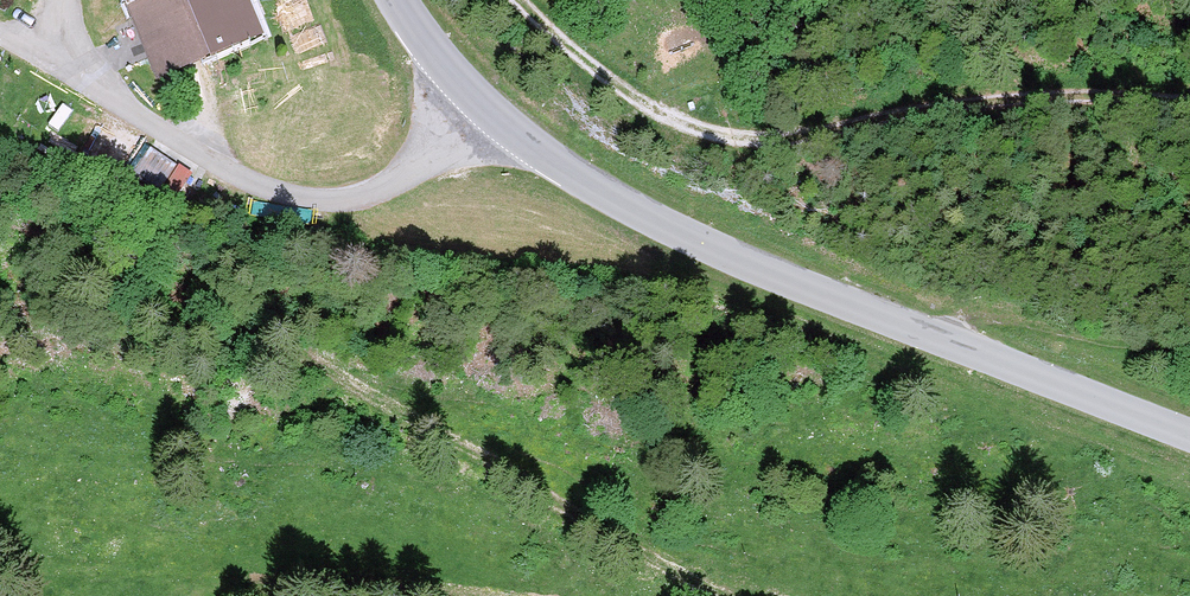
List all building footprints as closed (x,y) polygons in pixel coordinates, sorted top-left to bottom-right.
[(160,76),(257,34),(243,0),(127,0),(160,76)] [(159,192),(177,166),(150,148),(132,174),(159,192)] [(191,176),(179,167),(162,192),(174,200),(191,176)]
